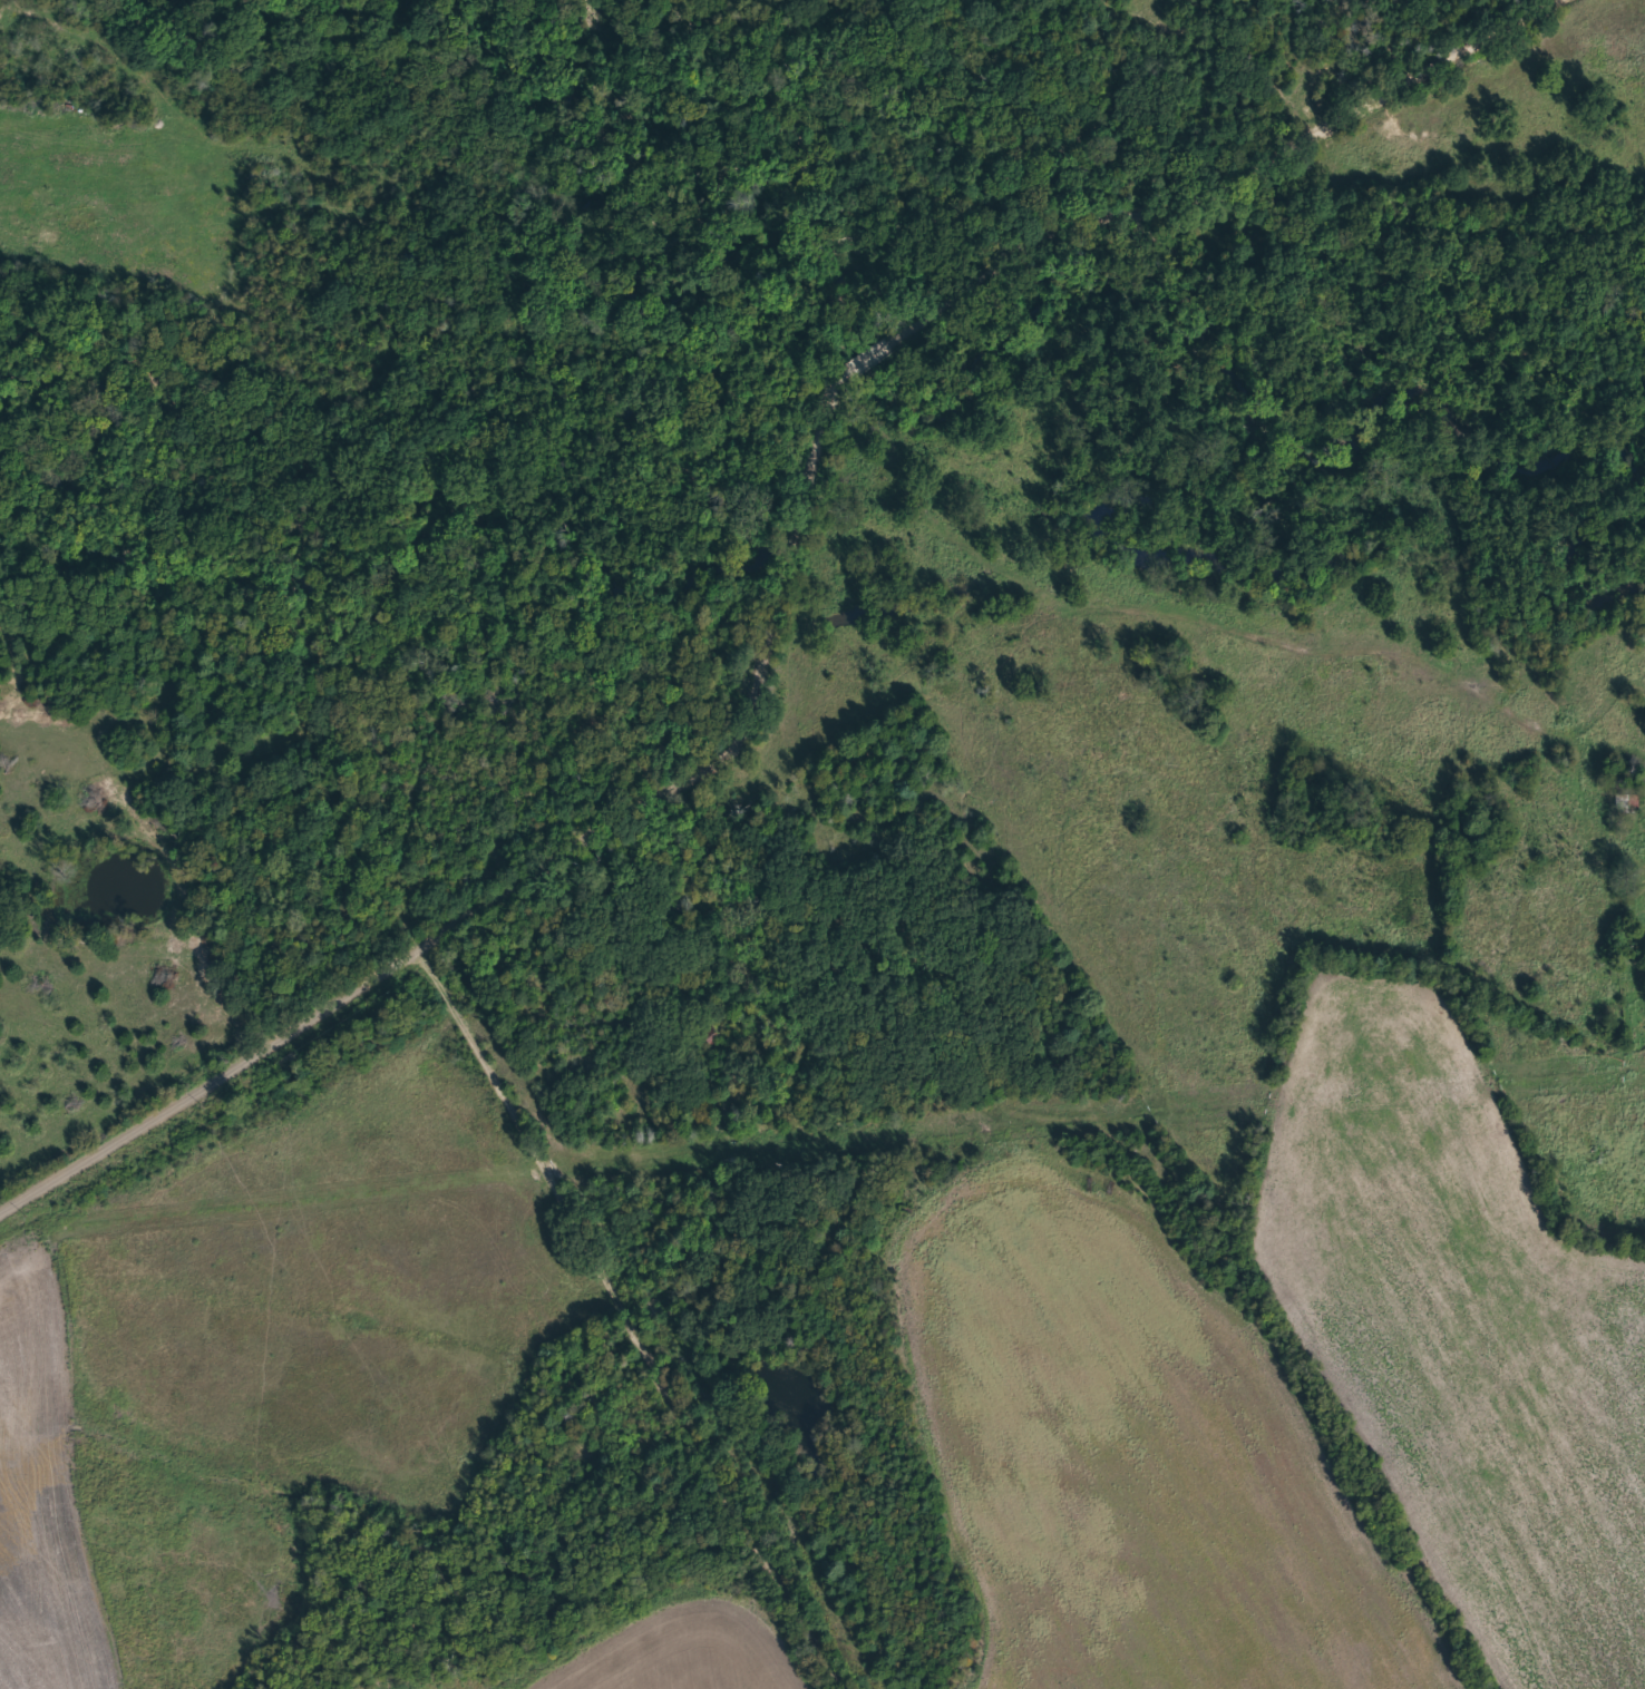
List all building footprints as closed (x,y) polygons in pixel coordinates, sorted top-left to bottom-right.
[(1638,793),(1638,812),(1616,812),(1616,793),(1638,793)]
